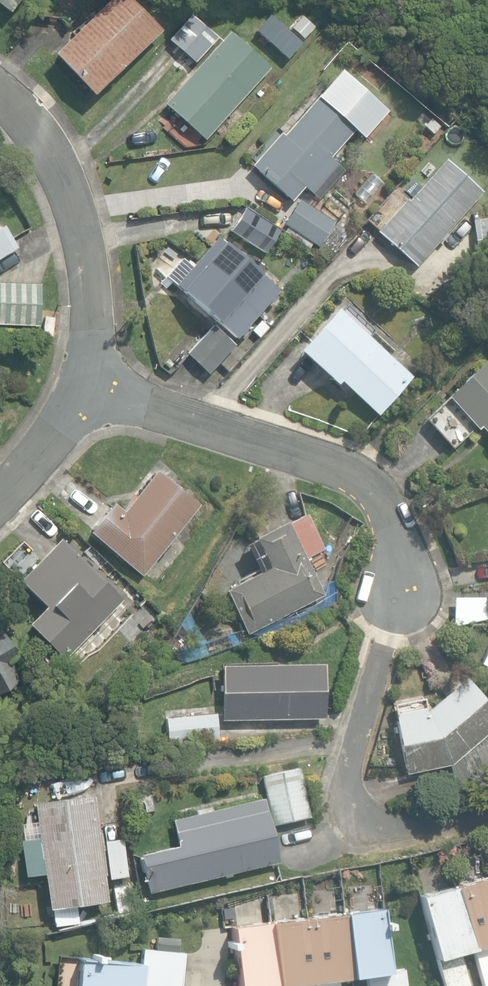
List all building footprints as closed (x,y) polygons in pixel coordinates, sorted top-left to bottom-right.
[(9,14),(19,0),(0,0),(0,7),(9,14)] [(52,53),(89,95),(159,33),(129,0),(108,0),(52,53)] [(167,39),(194,64),(218,38),(191,13),(167,39)] [(163,105),(204,141),(266,73),(227,35),(163,105)] [(339,72),(249,167),(287,203),(302,187),(309,194),(337,164),(330,157),(353,132),(363,142),(386,117),(339,72)] [(432,134),(438,127),(429,120),(423,127),(432,134)] [(373,227),(416,265),(481,193),(444,159),(373,227)] [(282,224),(318,246),(334,221),(298,199),(282,224)] [(230,231),(264,252),(279,229),(244,207),(230,231)] [(474,262),(487,260),(487,218),(471,219),(474,262)] [(16,247),(2,225),(0,226),(0,256),(16,247)] [(172,282),(235,339),(277,287),(213,232),(172,282)] [(40,283),(0,282),(0,325),(39,326),(40,283)] [(332,303),(294,347),(332,381),(337,378),(376,414),(412,373),(332,303)] [(42,335),(51,336),(54,317),(44,316),(42,335)] [(251,333),(259,339),(268,327),(260,321),(251,333)] [(186,354),(207,372),(233,343),(212,325),(186,354)] [(487,436),(487,362),(485,359),(446,395),(448,397),(424,419),(452,449),(474,428),(476,430),(479,427),(487,436)] [(138,573),(196,503),(153,467),(122,506),(112,497),(85,529),(138,573)] [(223,590),(245,634),(322,596),(304,558),(323,549),(305,514),(245,544),(259,572),(223,590)] [(64,657),(121,597),(57,536),(17,579),(43,603),(26,621),(64,657)] [(452,626),(487,618),(487,597),(452,597),(452,626)] [(0,628),(0,689),(25,676),(0,628)] [(480,661),(487,665),(487,644),(480,661)] [(214,717),(323,717),(322,660),(214,661),(214,717)] [(455,789),(487,773),(487,705),(463,676),(423,710),(421,706),(391,713),(405,773),(447,764),(455,789)] [(162,713),(165,739),(213,735),(211,709),(162,713)] [(258,776),(271,826),(309,817),(297,766),(258,776)] [(44,905),(106,897),(92,787),(30,795),(44,905)] [(126,794),(128,812),(141,810),(138,792),(126,794)] [(275,859),(259,794),(169,816),(174,835),(134,845),(145,890),(275,859)] [(109,879),(126,877),(122,836),(105,838),(109,879)] [(453,885),(471,949),(481,985),(487,985),(487,876),(453,885)] [(458,953),(471,949),(453,885),(417,895),(443,985),(467,985),(458,953)] [(116,908),(133,905),(129,886),(112,889),(116,908)] [(381,908),(342,913),(350,977),(364,975),(366,985),(407,985),(405,970),(389,972),(381,908)] [(337,979),(350,977),(342,913),(306,917),(315,985),(338,985),(337,979)] [(306,917),(269,921),(277,985),(290,984),(290,985),(315,985),(306,917)] [(277,985),(269,921),(230,926),(237,985),(277,985)] [(183,953),(142,949),(140,964),(76,958),(73,985),(180,985),(183,953)]
